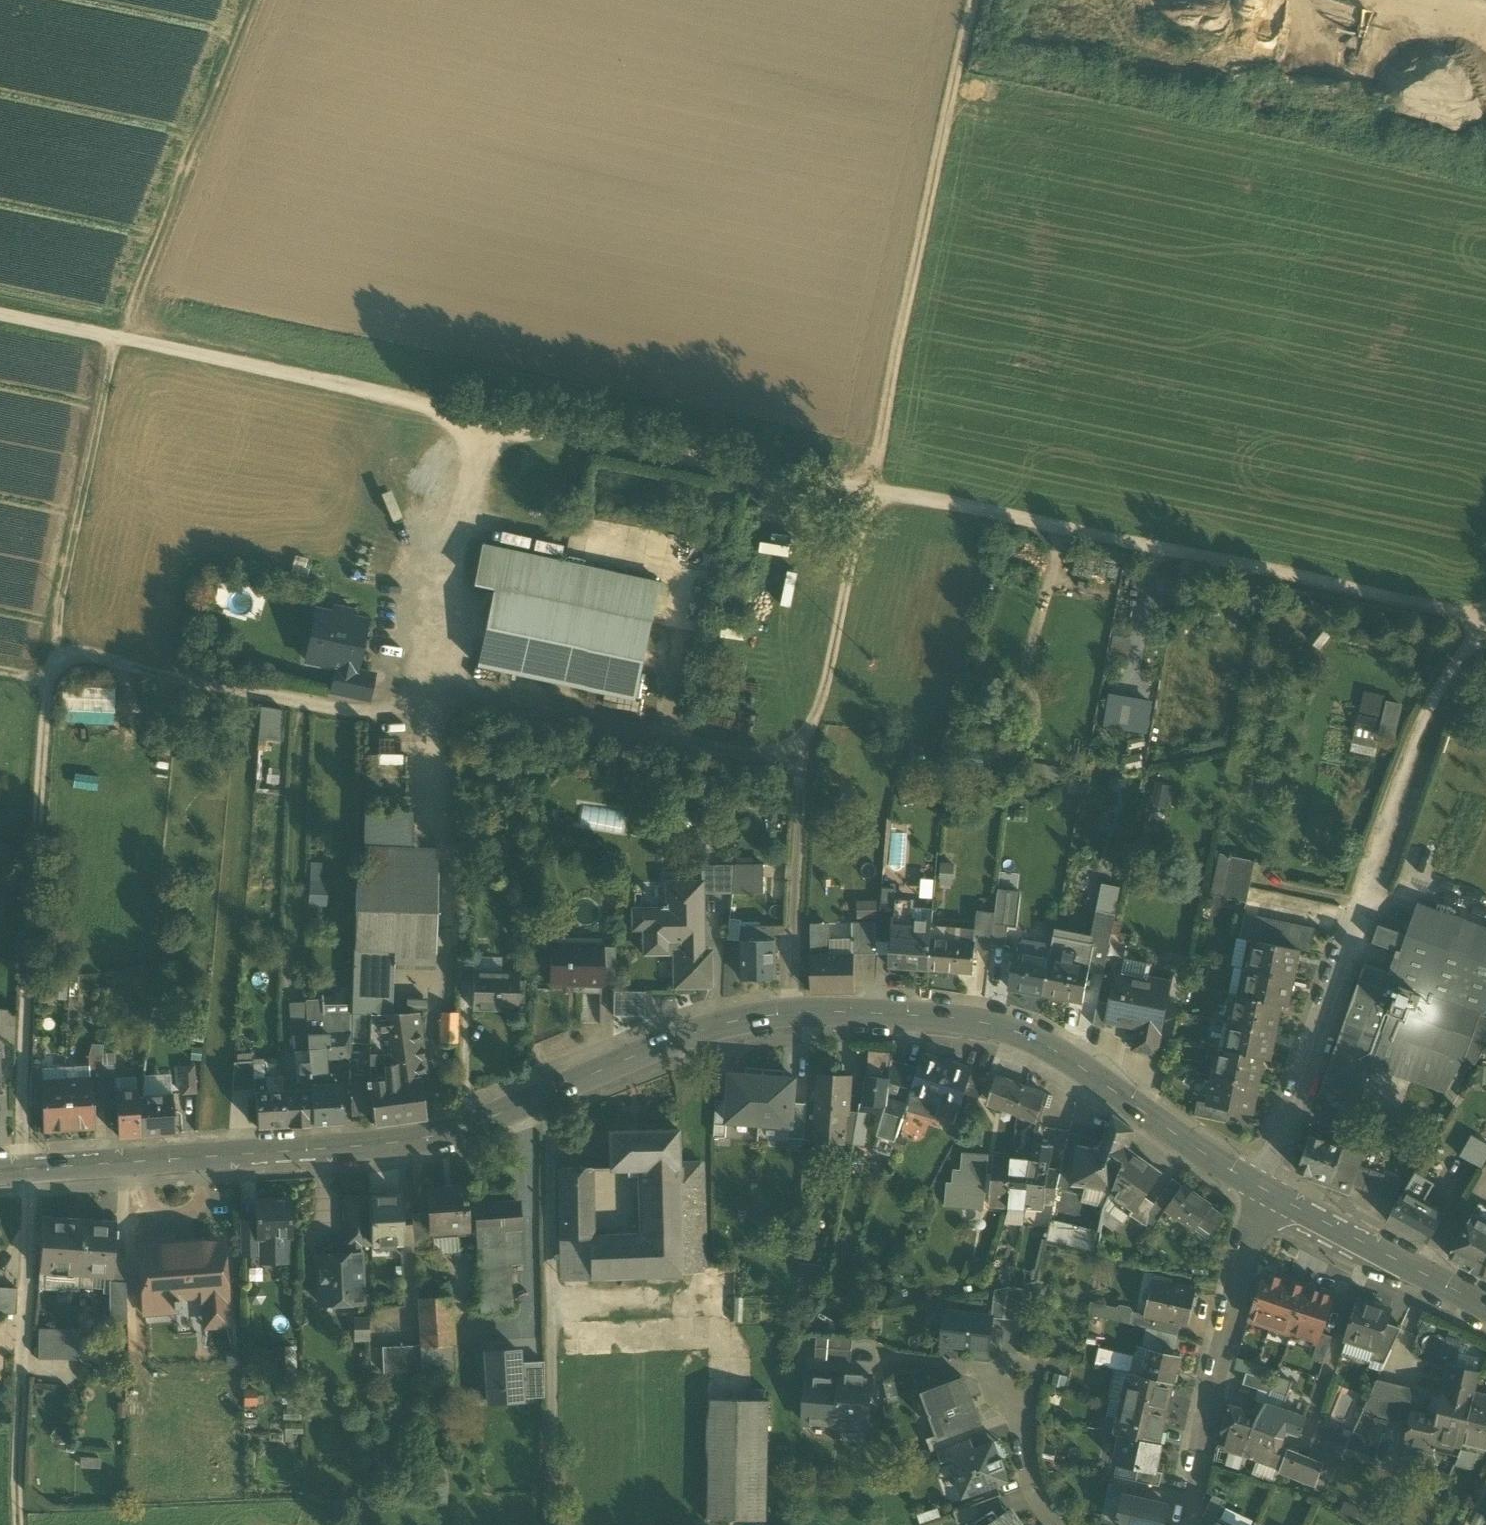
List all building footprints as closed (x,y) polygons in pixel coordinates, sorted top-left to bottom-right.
[(660,582),(483,544),(475,584),(494,588),(478,666),(635,700),(660,582)] [(351,611),(335,608),(333,614),(317,611),(309,646),(326,650),(323,665),(337,668),(355,671),(355,670),(356,666),(358,656),(351,651),(354,638),(362,636),(365,621),(350,618),(351,611)] [(355,671),(337,668),(332,693),(367,700),(372,673),(355,670),(355,671)] [(66,685),(67,723),(118,721),(117,683),(66,685)] [(1367,689),(1351,749),(1373,754),(1388,694),(1367,689)] [(1106,724),(1150,732),(1157,699),(1113,691),(1106,724)] [(1388,699),(1385,715),(1398,718),(1401,701),(1388,699)] [(283,738),(284,706),(263,706),(262,737),(283,738)] [(365,814),(364,871),(437,874),(438,848),(413,847),(414,815),(365,814)] [(1248,905),(1255,862),(1231,858),(1224,901),(1248,905)] [(322,864),(312,864),(310,890),(328,891),(328,885),(321,884),(322,864)] [(734,865),(701,866),(701,881),(702,881),(703,894),(732,894),(734,865)] [(764,865),(734,865),(732,894),(764,894),(764,865)] [(364,871),(356,871),(353,950),(391,951),(435,952),(437,874),(364,871)] [(703,894),(702,881),(701,881),(666,882),(666,908),(632,909),(633,930),(643,930),(644,955),(669,954),(669,953),(674,953),(674,951),(694,951),(694,942),(703,942),(703,894)] [(1090,967),(1105,970),(1121,891),(1102,888),(1091,945),(1094,945),(1090,967)] [(1020,893),(998,890),(995,914),(994,924),(1008,926),(1016,927),(1020,893)] [(859,900),(860,918),(880,918),(879,900),(859,900)] [(879,942),(890,943),(891,927),(894,927),(895,904),(881,903),(879,942)] [(912,920),(932,922),(933,906),(899,904),(898,927),(911,928),(912,920)] [(1481,1014),(1484,1015),(1485,1010),(1485,929),(1417,904),(1406,936),(1379,926),(1373,943),(1399,952),(1392,972),(1404,977),(1401,986),(1481,1014)] [(995,914),(979,912),(975,943),(974,948),(991,950),(991,945),(994,924),(995,914)] [(1256,917),(1245,914),(1240,938),(1252,941),(1256,917)] [(1268,919),(1256,917),(1252,941),(1254,941),(1263,943),(1268,919)] [(741,939),(742,919),(732,918),(730,938),(741,939)] [(1280,922),(1268,919),(1263,943),(1275,945),(1280,922)] [(932,922),(912,920),(911,928),(898,927),(894,927),(891,927),(890,943),(888,967),(928,969),(931,939),(932,922)] [(876,922),(852,923),(852,955),(854,955),(877,954),(876,922)] [(1292,924),(1280,922),(1275,945),(1287,948),(1292,924)] [(830,924),(811,925),(811,937),(826,936),(826,955),(829,955),(830,924)] [(1008,926),(994,924),(991,945),(1005,946),(1008,926)] [(1303,927),(1292,924),(1287,948),(1299,950),(1303,927)] [(750,938),(781,939),(782,926),(750,925),(750,938)] [(1316,929),(1303,927),(1299,950),(1299,951),(1311,953),(1316,929)] [(826,955),(826,936),(811,937),(811,956),(826,955)] [(1054,937),(1050,959),(1043,995),(1083,1003),(1090,967),(1094,945),(1091,945),(1054,937)] [(975,943),(931,939),(928,969),(973,973),(974,948),(975,943)] [(775,979),(775,941),(742,941),(742,979),(775,979)] [(1263,943),(1254,941),(1248,969),(1294,978),(1299,951),(1299,950),(1287,948),(1275,945),(1263,943)] [(602,950),(551,949),(550,985),(601,987),(602,950)] [(391,951),(353,950),(352,983),(390,984),(391,951)] [(711,987),(711,951),(694,951),(674,951),(674,953),(674,988),(711,987)] [(1050,959),(1015,953),(1009,988),(1043,995),(1050,959)] [(826,955),(811,956),(812,993),(855,992),(854,955),(852,955),(829,955),(826,955)] [(460,983),(473,983),(473,958),(461,958),(460,983)] [(1392,972),(1365,963),(1359,980),(1398,993),(1401,986),(1404,977),(1392,972)] [(1294,978),(1248,969),(1243,996),(1281,1004),(1288,1006),(1294,978)] [(518,974),(473,972),(473,983),(472,1009),(517,1010),(518,974)] [(1147,979),(1116,973),(1106,1022),(1137,1028),(1133,1050),(1156,1055),(1171,982),(1148,977),(1147,979)] [(1359,980),(1329,1064),(1368,1077),(1372,1067),(1384,1032),(1398,993),(1359,980)] [(390,984),(352,983),(352,1005),(350,1043),(369,1044),(370,1014),(389,1014),(390,984)] [(1481,1014),(1401,986),(1398,993),(1384,1032),(1463,1060),(1464,1061),(1481,1014)] [(644,992),(614,991),(614,1016),(644,1016),(644,992)] [(1243,996),(1236,995),(1230,1022),(1276,1032),(1281,1004),(1243,996)] [(311,1087),(307,1000),(292,1001),(296,1087),(311,1087)] [(307,1000),(311,1087),(328,1086),(327,1060),(350,1059),(350,1043),(352,1005),(323,1004),(323,1000),(307,1000)] [(369,1086),(421,1078),(425,1079),(418,1014),(389,1014),(370,1014),(369,1086)] [(457,1014),(441,1014),(441,1045),(457,1045),(457,1014)] [(1481,1014),(1464,1061),(1476,1064),(1485,1046),(1485,1016),(1484,1015),(1481,1014)] [(1276,1032),(1230,1022),(1224,1049),(1224,1050),(1264,1058),(1270,1059),(1276,1032)] [(1463,1060),(1384,1032),(1372,1067),(1446,1092),(1463,1060)] [(233,1094),(255,1092),(254,1079),(251,1047),(235,1049),(233,1094)] [(1264,1058),(1224,1050),(1219,1077),(1258,1085),(1264,1058)] [(870,1052),(867,1077),(889,1080),(892,1061),(893,1055),(870,1052)] [(971,1071),(923,1055),(918,1068),(906,1110),(931,1118),(936,1103),(959,1110),(963,1094),(971,1071)] [(878,1136),(896,1141),(906,1110),(918,1068),(892,1061),(889,1080),(886,1106),(877,1136),(878,1136)] [(1368,1077),(1329,1064),(1318,1096),(1322,1097),(1322,1098),(1341,1104),(1357,1109),(1368,1077)] [(115,1065),(102,1066),(104,1102),(116,1101),(116,1090),(115,1065)] [(102,1066),(88,1067),(89,1079),(91,1079),(92,1103),(104,1102),(102,1066)] [(194,1066),(180,1067),(182,1095),(196,1093),(194,1066)] [(988,1076),(971,1071),(963,1094),(979,1099),(982,1093),(988,1076)] [(42,1082),(42,1072),(31,1072),(30,1084),(31,1107),(43,1106),(41,1083),(42,1082)] [(760,1125),(763,1077),(730,1074),(728,1102),(727,1123),(760,1125)] [(849,1077),(821,1075),(819,1106),(817,1128),(824,1129),(824,1141),(843,1142),(845,1112),(847,1112),(849,1077)] [(1025,1087),(996,1075),(988,1100),(1017,1111),(1025,1087)] [(1219,1077),(1213,1076),(1207,1103),(1207,1104),(1232,1109),(1252,1114),(1258,1085),(1219,1077)] [(763,1077),(760,1125),(789,1127),(793,1127),(794,1104),(796,1079),(763,1077)] [(889,1080),(867,1077),(862,1104),(886,1106),(889,1080)] [(254,1079),(255,1092),(257,1128),(285,1126),(284,1090),(267,1091),(266,1078),(254,1079)] [(421,1078),(369,1086),(372,1111),(374,1125),(426,1118),(421,1078)] [(89,1079),(66,1081),(70,1129),(94,1127),(92,1103),(91,1079),(89,1079)] [(42,1082),(41,1083),(43,1106),(45,1130),(70,1129),(66,1081),(42,1082)] [(339,1085),(311,1087),(311,1088),(313,1124),(341,1123),(339,1085)] [(372,1111),(369,1086),(350,1088),(353,1114),(372,1111)] [(1045,1094),(1025,1087),(1017,1111),(1034,1117),(1034,1118),(1037,1120),(1045,1094)] [(116,1090),(116,1101),(119,1137),(141,1136),(138,1097),(138,1088),(116,1090)] [(311,1088),(284,1090),(285,1126),(313,1124),(311,1088)] [(172,1094),(143,1096),(142,1097),(138,1097),(141,1136),(175,1134),(172,1094)] [(1232,1109),(1207,1104),(1207,1103),(1197,1101),(1194,1116),(1229,1123),(1232,1109)] [(726,1139),(728,1102),(717,1102),(715,1138),(726,1139)] [(789,1127),(788,1138),(805,1139),(807,1105),(794,1104),(793,1127),(789,1127)] [(1357,1109),(1341,1104),(1331,1131),(1347,1137),(1347,1136),(1348,1136),(1357,1109)] [(819,1106),(807,1105),(805,1139),(824,1141),(824,1129),(817,1128),(819,1106)] [(847,1112),(845,1112),(843,1142),(853,1144),(859,1113),(847,1112)] [(870,1115),(859,1113),(853,1144),(865,1146),(870,1115)] [(1134,1131),(1114,1116),(1099,1150),(1125,1157),(1129,1144),(1134,1131)] [(678,1129),(608,1131),(610,1168),(639,1168),(639,1150),(678,1149),(678,1129)] [(1485,1164),(1485,1139),(1472,1134),(1464,1157),(1485,1164)] [(1343,1147),(1325,1141),(1325,1140),(1309,1135),(1297,1171),(1312,1176),(1310,1180),(1329,1188),(1329,1187),(1343,1147)] [(892,1156),(896,1141),(878,1136),(874,1151),(892,1156)] [(1348,1136),(1347,1136),(1347,1137),(1343,1147),(1329,1187),(1349,1194),(1352,1187),(1359,1166),(1368,1143),(1348,1136)] [(1052,1146),(1033,1144),(1028,1172),(1046,1174),(1048,1163),(1049,1163),(1052,1146)] [(1098,1150),(1079,1146),(1073,1185),(1113,1188),(1125,1157),(1099,1150),(1098,1150)] [(1162,1172),(1129,1148),(1125,1157),(1113,1188),(1106,1209),(1126,1223),(1134,1211),(1143,1198),(1144,1198),(1152,1186),(1153,1186),(1162,1172)] [(678,1149),(639,1150),(639,1168),(642,1236),(642,1237),(681,1236),(678,1163),(678,1149)] [(989,1156),(962,1153),(961,1170),(954,1169),(952,1183),(947,1182),(945,1206),(984,1209),(986,1192),(990,1192),(991,1177),(987,1176),(989,1156)] [(701,1162),(678,1163),(681,1236),(702,1235),(701,1162)] [(1403,1181),(1359,1166),(1352,1187),(1395,1202),(1403,1181)] [(590,1167),(561,1169),(564,1242),(590,1239),(590,1167)] [(1010,1170),(992,1169),(991,1177),(990,1192),(989,1206),(1009,1208),(1010,1192),(1008,1192),(1010,1170)] [(1028,1172),(1010,1170),(1008,1192),(1010,1192),(1009,1208),(1008,1208),(1025,1210),(1028,1172)] [(1046,1174),(1028,1172),(1025,1210),(1044,1211),(1044,1208),(1044,1204),(1045,1190),(1046,1174)] [(1424,1202),(1435,1183),(1415,1172),(1404,1191),(1424,1202)] [(1046,1174),(1045,1190),(1044,1204),(1053,1205),(1059,1175),(1046,1174)] [(1172,1179),(1154,1204),(1155,1204),(1149,1211),(1148,1215),(1155,1219),(1158,1221),(1167,1210),(1166,1209),(1182,1186),(1172,1179)] [(465,1186),(428,1189),(430,1212),(431,1233),(433,1233),(468,1230),(465,1186)] [(1182,1186),(1166,1209),(1167,1210),(1196,1230),(1197,1227),(1212,1207),(1182,1186)] [(1424,1202),(1404,1191),(1387,1220),(1427,1243),(1444,1214),(1424,1202)] [(400,1195),(370,1196),(370,1198),(372,1242),(372,1244),(400,1243),(402,1243),(401,1225),(401,1206),(400,1206),(400,1195)] [(368,1196),(344,1197),(346,1245),(350,1245),(359,1245),(370,1244),(369,1242),(372,1242),(370,1198),(368,1198),(368,1196)] [(258,1239),(261,1239),(287,1237),(290,1237),(288,1200),(256,1202),(258,1239)] [(1485,1222),(1485,1206),(1479,1202),(1472,1214),(1485,1222)] [(519,1203),(475,1207),(477,1231),(475,1231),(480,1313),(512,1311),(512,1310),(510,1265),(523,1265),(519,1203)] [(1224,1215),(1212,1207),(1197,1227),(1209,1236),(1224,1215)] [(430,1212),(413,1214),(414,1224),(415,1252),(434,1251),(433,1233),(431,1233),(430,1212)] [(1472,1214),(1449,1256),(1484,1276),(1485,1269),(1485,1222),(1472,1214)] [(84,1220),(60,1219),(43,1218),(39,1271),(80,1274),(81,1267),(84,1220)] [(116,1222),(84,1220),(81,1267),(111,1269),(113,1269),(114,1253),(116,1222)] [(1047,1244),(1059,1246),(1063,1226),(1052,1223),(1047,1244)] [(414,1224),(401,1225),(402,1243),(400,1243),(400,1253),(415,1252),(414,1224)] [(1059,1246),(1070,1249),(1075,1228),(1063,1226),(1059,1246)] [(1070,1249),(1082,1251),(1086,1231),(1075,1228),(1070,1249)] [(1082,1251),(1093,1254),(1098,1233),(1086,1231),(1082,1251)] [(174,1234),(146,1236),(149,1277),(142,1278),(145,1316),(177,1313),(177,1310),(179,1310),(178,1299),(176,1299),(175,1292),(181,1291),(182,1295),(185,1298),(192,1298),(195,1294),(195,1290),(201,1290),(202,1300),(225,1298),(227,1298),(226,1280),(229,1278),(228,1269),(225,1268),(223,1244),(210,1245),(208,1243),(196,1244),(195,1247),(191,1247),(191,1246),(190,1246),(190,1249),(178,1250),(178,1247),(177,1248),(175,1248),(174,1234)] [(681,1236),(642,1237),(642,1236),(590,1239),(590,1280),(703,1273),(702,1235),(681,1236)] [(287,1237),(261,1239),(261,1253),(261,1262),(287,1262),(287,1249),(287,1237)] [(590,1280),(590,1239),(564,1242),(562,1279),(590,1280)] [(359,1245),(350,1245),(351,1255),(360,1255),(359,1245)] [(114,1253),(113,1269),(111,1269),(110,1281),(124,1282),(126,1254),(114,1253)] [(351,1255),(318,1256),(320,1304),(362,1303),(360,1255),(351,1255)] [(1266,1271),(1249,1320),(1270,1327),(1286,1281),(1278,1278),(1279,1275),(1266,1271)] [(1196,1290),(1153,1280),(1145,1314),(1145,1315),(1180,1323),(1188,1325),(1196,1290)] [(1026,1301),(1047,1306),(1052,1286),(1030,1281),(1026,1301)] [(1286,1281),(1270,1327),(1291,1335),(1308,1285),(1296,1281),(1295,1284),(1286,1281)] [(126,1283),(110,1282),(111,1318),(116,1322),(127,1322),(126,1283)] [(1308,1285),(1291,1335),(1317,1343),(1321,1333),(1334,1294),(1308,1285)] [(0,1288),(0,1313),(16,1313),(17,1289),(0,1288)] [(1007,1288),(995,1290),(992,1318),(1003,1319),(1007,1288)] [(1025,1289),(1008,1288),(1007,1288),(1003,1319),(1021,1321),(1025,1289)] [(225,1298),(202,1300),(203,1327),(227,1325),(225,1298)] [(423,1370),(453,1369),(450,1298),(420,1299),(422,1346),(423,1370)] [(1380,1308),(1359,1301),(1346,1339),(1377,1349),(1385,1323),(1389,1311),(1380,1308)] [(1132,1325),(1135,1312),(1092,1302),(1089,1315),(1132,1325)] [(992,1318),(946,1312),(942,1343),(988,1348),(992,1318)] [(1180,1323),(1145,1315),(1145,1314),(1135,1312),(1132,1325),(1154,1329),(1177,1335),(1180,1323)] [(1401,1329),(1385,1323),(1373,1359),(1384,1364),(1401,1329)] [(78,1330),(38,1329),(38,1359),(78,1360),(78,1330)] [(1177,1335),(1154,1329),(1149,1349),(1173,1354),(1177,1335)] [(1332,1336),(1321,1333),(1313,1359),(1323,1362),(1332,1336)] [(853,1338),(817,1335),(816,1347),(852,1350),(853,1338)] [(383,1372),(423,1370),(422,1346),(382,1348),(383,1372)] [(852,1350),(816,1347),(815,1359),(851,1362),(852,1350)] [(1148,1349),(1141,1347),(1133,1356),(1099,1348),(1095,1365),(1107,1367),(1107,1368),(1131,1373),(1131,1374),(1142,1376),(1148,1349)] [(295,1348),(273,1348),(273,1384),(295,1384),(295,1348)] [(1149,1349),(1148,1349),(1142,1376),(1174,1383),(1178,1367),(1181,1356),(1173,1354),(1149,1349)] [(488,1402),(521,1400),(521,1398),(519,1363),(518,1351),(486,1353),(488,1402)] [(1248,1360),(1243,1383),(1262,1388),(1267,1364),(1248,1360)] [(543,1361),(519,1363),(521,1398),(544,1397),(543,1361)] [(1479,1374),(1451,1368),(1447,1384),(1475,1391),(1479,1374)] [(872,1377),(839,1374),(838,1380),(839,1380),(835,1425),(867,1428),(872,1377)] [(1142,1376),(1131,1374),(1124,1404),(1167,1414),(1174,1383),(1142,1376)] [(1275,1376),(1265,1404),(1290,1413),(1295,1399),(1285,1396),(1290,1382),(1275,1376)] [(838,1380),(807,1377),(804,1423),(835,1425),(839,1380),(838,1380)] [(976,1423),(968,1401),(971,1400),(964,1379),(924,1393),(939,1435),(940,1436),(966,1427),(976,1423)] [(1397,1384),(1377,1380),(1363,1410),(1388,1417),(1397,1384)] [(1414,1388),(1397,1384),(1388,1417),(1406,1422),(1414,1388)] [(1475,1391),(1447,1384),(1439,1417),(1434,1442),(1435,1442),(1462,1448),(1463,1443),(1475,1393),(1475,1391)] [(1475,1393),(1463,1443),(1485,1449),(1485,1396),(1475,1393)] [(769,1400),(709,1399),(706,1519),(766,1520),(769,1400)] [(1251,1414),(1230,1407),(1221,1441),(1232,1445),(1230,1450),(1245,1455),(1245,1454),(1254,1428),(1258,1416),(1264,1406),(1258,1402),(1251,1414)] [(1167,1414),(1124,1404),(1117,1434),(1121,1435),(1161,1444),(1167,1414)] [(1290,1413),(1265,1404),(1264,1406),(1258,1416),(1254,1428),(1283,1438),(1287,1429),(1300,1434),(1305,1418),(1290,1413)] [(1439,1417),(1413,1412),(1406,1443),(1433,1450),(1435,1442),(1434,1442),(1439,1417)] [(966,1427),(940,1436),(939,1435),(928,1439),(932,1451),(936,1450),(970,1438),(966,1427)] [(1283,1438),(1254,1428),(1245,1454),(1280,1467),(1281,1468),(1288,1450),(1280,1447),(1283,1438)] [(1350,1439),(1317,1428),(1311,1446),(1333,1453),(1334,1453),(1342,1456),(1350,1439)] [(1161,1444),(1121,1435),(1115,1463),(1139,1468),(1155,1472),(1161,1444)] [(970,1438),(936,1450),(941,1463),(950,1460),(950,1459),(950,1458),(974,1449),(970,1438)] [(1371,1448),(1350,1439),(1342,1456),(1366,1464),(1371,1448)] [(974,1449),(950,1458),(950,1459),(950,1460),(963,1496),(1007,1480),(1003,1468),(1006,1467),(1003,1457),(999,1459),(993,1442),(974,1449)] [(1464,1447),(1458,1463),(1469,1466),(1474,1450),(1464,1447)] [(1324,1464),(1288,1449),(1288,1450),(1281,1468),(1280,1467),(1278,1472),(1315,1487),(1324,1464)] [(1155,1472),(1139,1468),(1136,1481),(1149,1484),(1159,1486),(1162,1473),(1155,1472)] [(1136,1481),(1114,1476),(1110,1492),(1124,1495),(1145,1500),(1149,1484),(1136,1481)] [(1124,1495),(1117,1524),(1162,1524),(1167,1505),(1145,1500),(1124,1495)] [(1213,1495),(1203,1517),(1214,1522),(1224,1500),(1213,1495)] [(999,1496),(954,1512),(958,1524),(973,1518),(976,1522),(993,1510),(999,1518),(1007,1512),(1003,1507),(999,1496)] [(1007,1512),(999,1518),(993,1510),(976,1522),(978,1524),(1022,1524),(1016,1517),(1012,1520),(1007,1512)]
